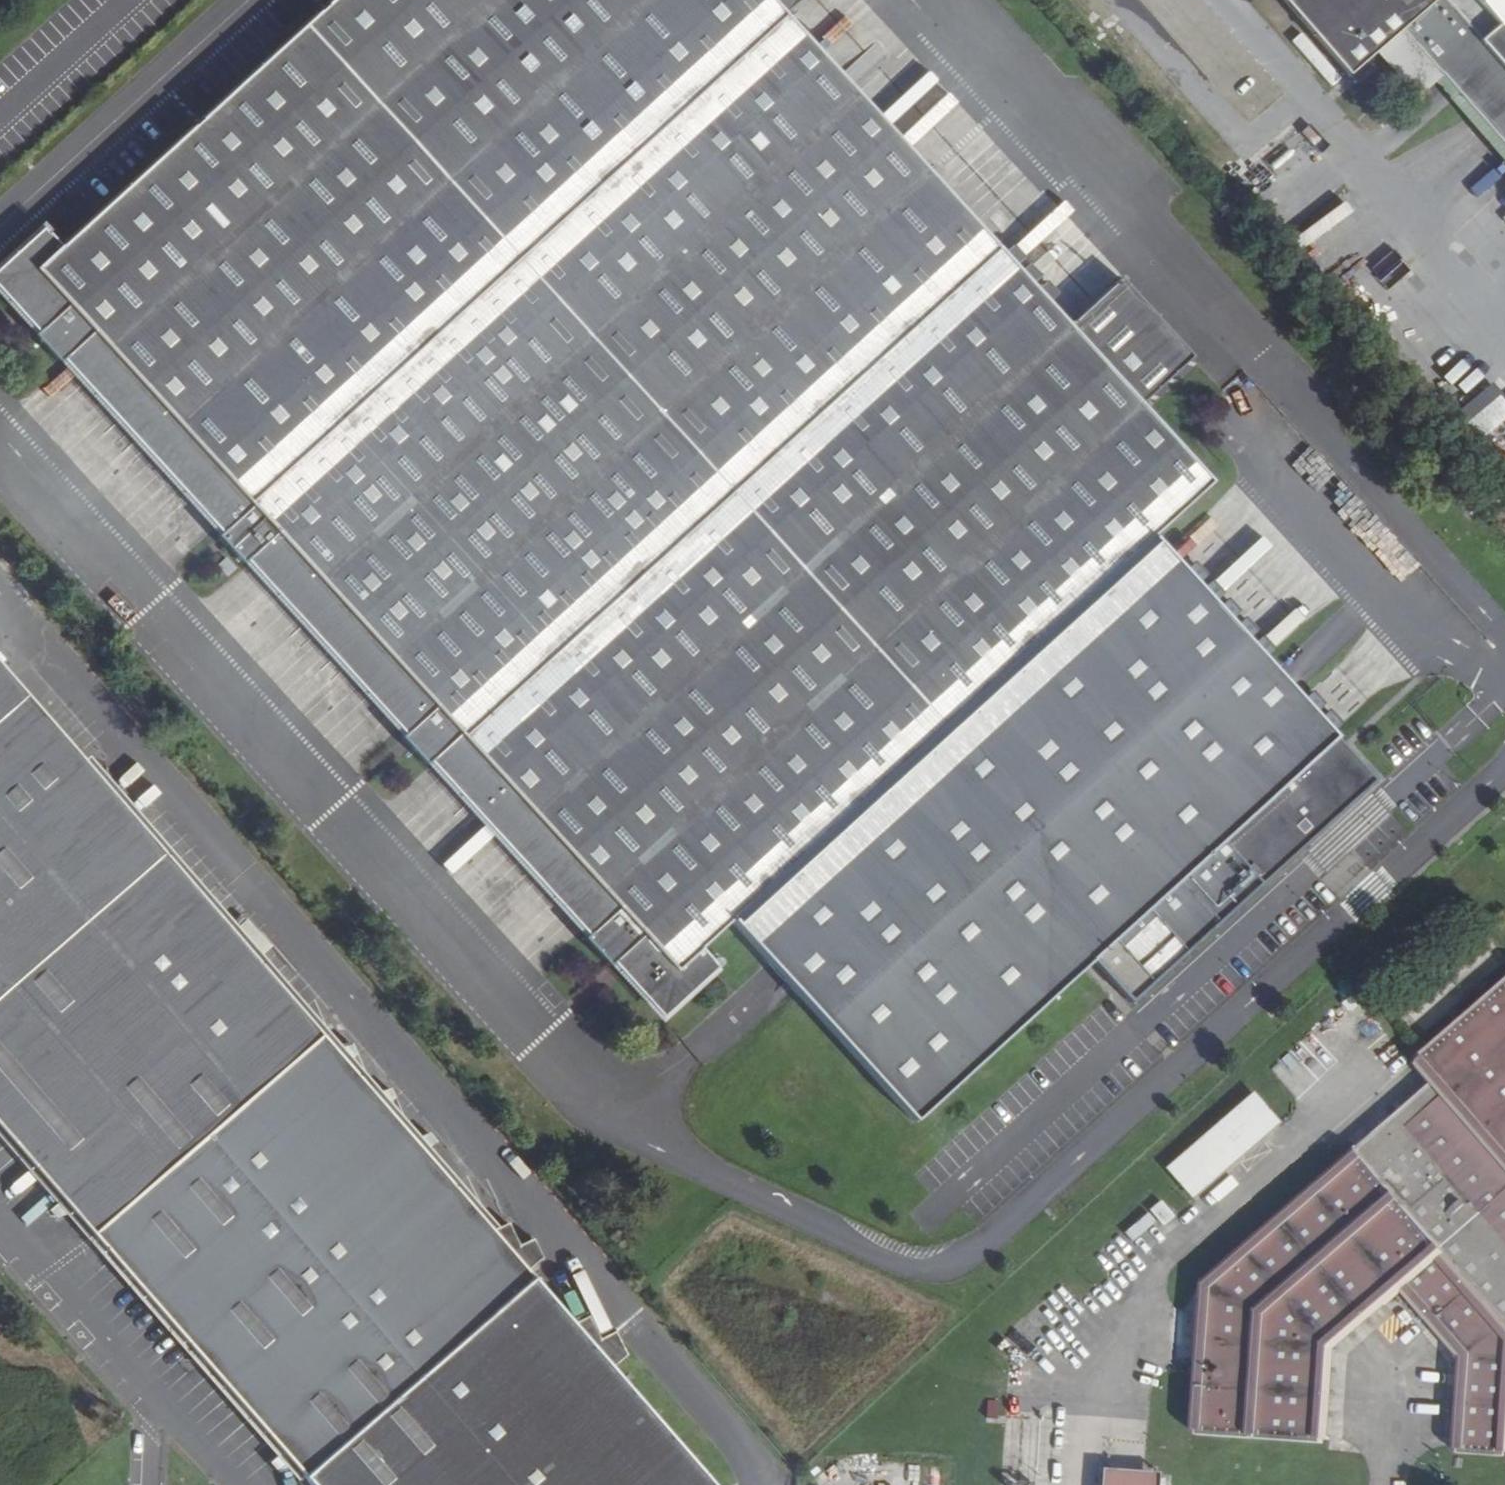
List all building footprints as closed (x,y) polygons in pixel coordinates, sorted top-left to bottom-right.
[(456,735),(617,910),(583,942),(606,967),(612,960),(661,1018),(714,971),(697,951),(734,918),(915,1117),(1081,966),(1128,1018),(1386,784),(1158,534),(1211,484),(1137,404),(1188,357),(1050,205),(999,253),(782,14),(797,0),(330,0),(56,248),(32,269),(65,306),(33,335),(56,361),(88,330),(248,505),(215,536),(239,563),(272,532),(432,708),(399,739),(423,765),(456,735)] [(1479,0),(1287,0),(1353,73),(1402,28),(1421,50),(1479,0)] [(1421,50),(1447,79),(1483,45),(1500,65),(1504,71),(1504,0),(1479,0),(1421,50)] [(56,248),(39,229),(0,265),(0,299),(33,335),(65,306),(32,269),(56,248)] [(56,361),(215,536),(248,505),(88,330),(56,361)] [(239,563),(399,739),(432,708),(272,532),(239,563)] [(321,1484),(473,1484),(609,1358),(0,661),(0,1119),(321,1484)] [(423,765),(583,942),(617,910),(456,735),(423,765)] [(1425,1057),(1429,1062),(1423,1067),(1438,1084),(1209,1283),(1196,1426),(1326,1438),(1333,1351),(1405,1288),(1467,1358),(1459,1446),(1504,1451),(1504,988),(1425,1057)] [(1256,1091),(1166,1171),(1192,1200),(1282,1121),(1256,1091)] [(1162,1200),(1151,1209),(1163,1223),(1174,1214),(1162,1200)] [(536,1240),(520,1248),(527,1262),(543,1254),(536,1240)] [(473,1484),(720,1484),(609,1358),(473,1484)] [(1103,1484),(1160,1484),(1161,1470),(1104,1468),(1103,1484)]
